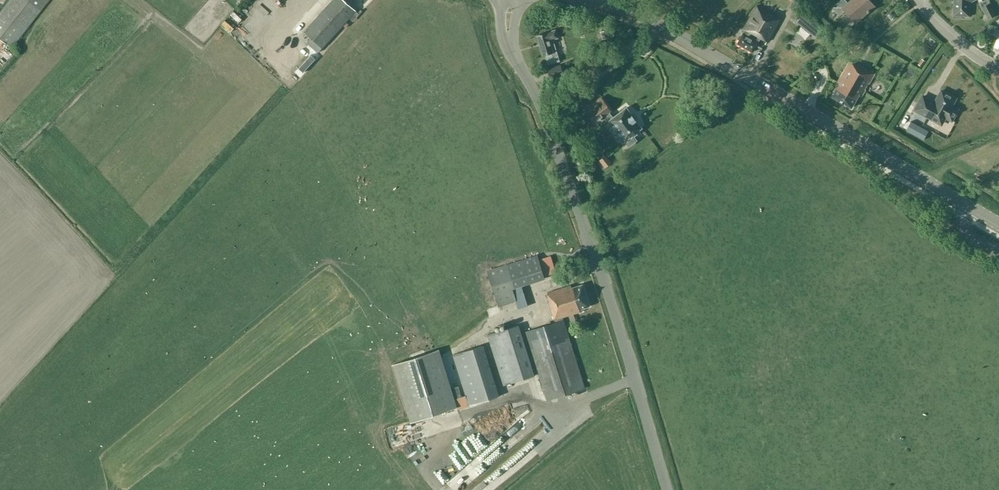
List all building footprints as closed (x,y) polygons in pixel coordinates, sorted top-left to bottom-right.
[(0,12),(0,39),(10,47),(48,0),(9,0),(0,12)] [(322,47),(356,10),(344,0),(333,0),(304,31),(322,47)] [(848,3),(845,0),(841,0),(832,7),(839,16),(845,11),(855,22),(874,6),(870,0),(851,0),(848,3)] [(956,1),(955,1),(954,14),(964,15),(964,16),(969,16),(969,12),(968,11),(968,8),(966,8),(966,2),(968,2),(972,0),(957,0),(956,1)] [(982,6),(988,18),(995,15),(989,2),(982,6)] [(757,5),(743,29),(745,30),(737,43),(752,52),(760,38),(767,42),(780,19),(780,18),(757,5)] [(230,14),(238,22),(243,18),(234,10),(230,14)] [(822,29),(803,14),(796,21),(815,37),(822,29)] [(253,17),(243,27),(253,38),(263,28),(253,17)] [(232,32),(236,27),(225,18),(221,24),(232,32)] [(558,37),(555,30),(547,32),(537,35),(543,56),(547,54),(548,58),(546,59),(548,65),(560,61),(553,39),(558,37)] [(846,33),(840,37),(844,42),(849,38),(846,33)] [(553,67),(556,75),(573,68),(570,61),(553,67)] [(857,64),(857,65),(849,61),(837,82),(839,84),(832,97),(851,107),(859,95),(861,96),(874,73),(857,64)] [(935,102),(922,95),(915,109),(941,124),(945,116),(952,120),(957,109),(951,106),(955,98),(941,90),(935,102)] [(632,135),(642,128),(626,107),(613,117),(608,110),(609,109),(601,99),(586,110),(595,121),(605,113),(610,119),(608,120),(624,141),(625,140),(629,145),(636,140),(632,135)] [(606,155),(600,159),(605,167),(611,162),(606,155)] [(537,255),(487,270),(498,306),(513,301),(510,289),(511,288),(518,309),(527,306),(521,285),(545,278),(537,255)] [(582,311),(581,309),(589,306),(582,284),(572,287),(571,285),(547,293),(549,300),(548,301),(555,322),(525,332),(546,400),(585,388),(563,320),(562,317),(582,311)] [(511,327),(487,334),(503,385),(527,378),(535,375),(519,324),(511,327)] [(453,354),(468,405),(499,395),(484,344),(453,354)] [(392,363),(410,421),(457,407),(439,348),(392,363)] [(487,444),(491,450),(489,451),(485,446),(481,449),(489,460),(497,458),(495,450),(510,446),(503,452),(506,456),(541,429),(537,413),(533,409),(536,419),(528,421),(524,425),(521,421),(500,437),(494,439),(487,444)] [(461,428),(454,437),(456,439),(436,460),(448,472),(476,441),(461,428)] [(469,472),(483,466),(479,456),(464,462),(469,472)] [(435,463),(430,469),(439,478),(445,472),(435,463)] [(454,488),(467,476),(461,469),(448,481),(454,488)]
